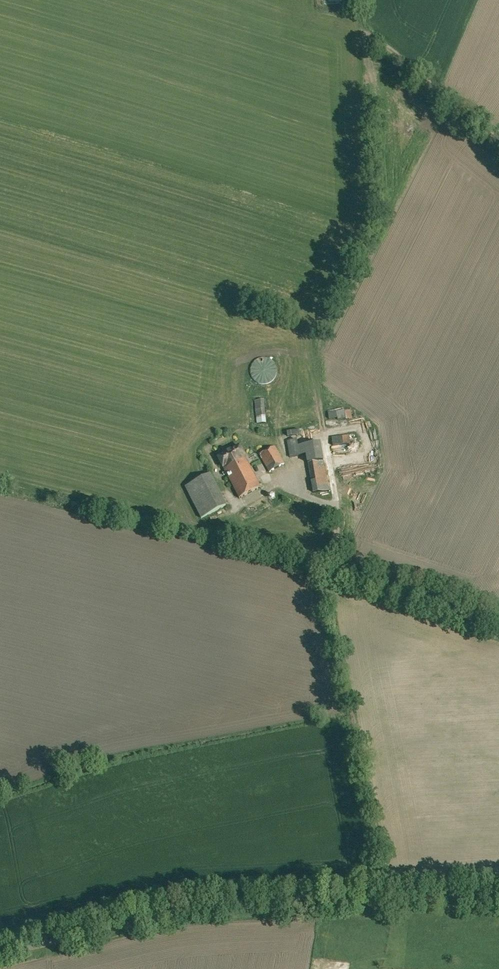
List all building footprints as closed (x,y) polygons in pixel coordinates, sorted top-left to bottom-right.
[(250,370),(250,371),(250,372),(251,373),(251,374),(251,375),(252,376),(252,377),(253,378),(254,379),(255,380),(255,381),(256,382),(257,382),(258,383),(259,383),(261,383),(262,384),(263,384),(264,384),(265,384),(267,383),(270,382),(271,382),(272,381),(272,380),(273,380),(274,379),(275,378),(275,377),(276,376),(276,375),(277,374),(277,373),(277,371),(277,370),(277,369),(277,368),(277,367),(276,366),(276,365),(275,364),(275,363),(274,362),(273,361),(272,360),(271,359),(270,359),(269,358),(268,358),(267,357),(266,357),(265,357),(263,357),(261,357),(260,358),(259,358),(258,358),(257,359),(256,360),(255,360),(254,361),(253,362),(252,363),(252,364),(251,365),(251,366),(251,367),(250,369),(250,370)] [(254,401),(257,424),(266,423),(264,400),(254,401)] [(338,418),(338,420),(352,418),(351,409),(328,412),(329,419),(338,418)] [(332,437),(333,446),(350,443),(350,438),(352,438),(352,434),(332,437)] [(305,455),(312,493),(329,490),(321,442),(298,446),(297,439),(286,441),(290,458),(305,455)] [(224,467),(239,498),(260,488),(245,457),(245,456),(240,446),(218,458),(223,468),(224,467)] [(260,455),(269,472),(284,464),(275,446),(260,455)] [(364,463),(362,454),(346,457),(348,466),(364,463)] [(185,486),(201,518),(225,506),(209,474),(185,486)]
